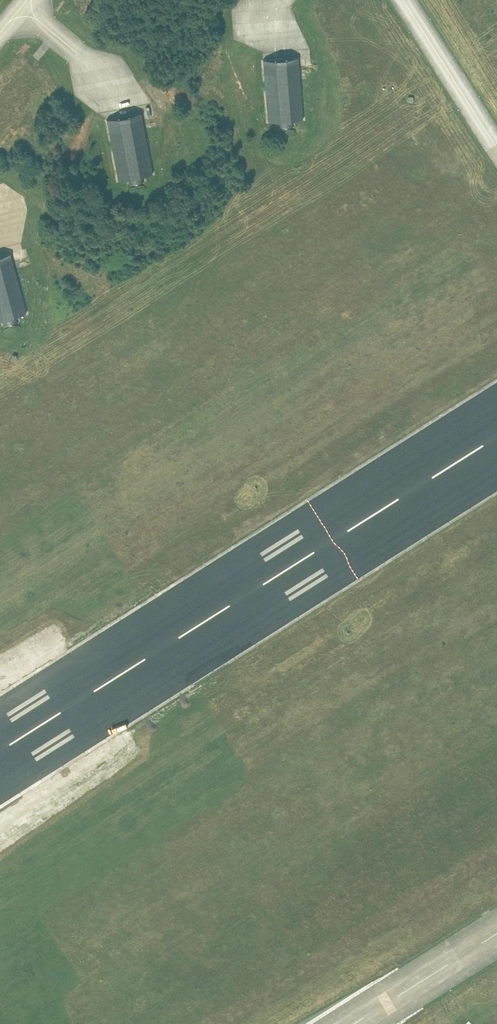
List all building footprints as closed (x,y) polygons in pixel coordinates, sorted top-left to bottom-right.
[(299,67),(298,57),(263,60),(268,121),(278,120),(278,127),(293,126),(293,119),(303,119),(299,67)] [(144,182),(143,175),(153,173),(143,120),(141,112),(107,119),(118,180),(128,178),(129,185),(144,182)] [(2,319),(3,326),(18,322),(16,315),(26,313),(13,261),(11,253),(0,256),(0,320),(2,319)]
